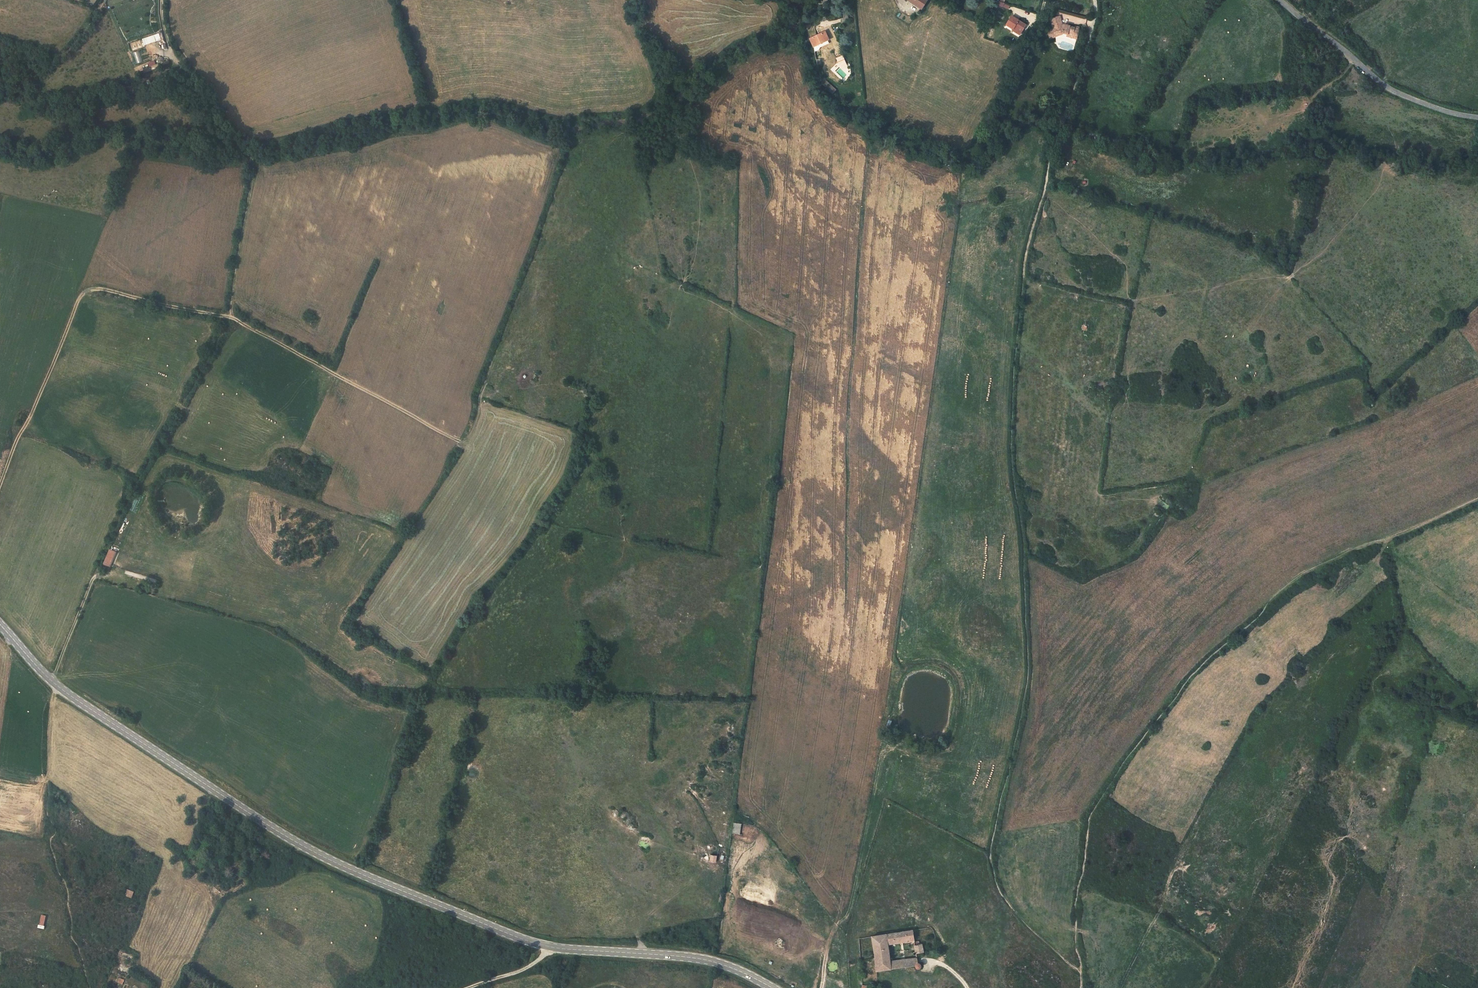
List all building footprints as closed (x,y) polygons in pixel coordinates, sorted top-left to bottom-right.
[(920,9),(926,0),(907,0),(920,9)] [(1019,33),(1024,25),(1010,16),(1005,24),(1019,33)] [(1071,35),(1071,34),(1072,27),(1068,25),(1068,24),(1067,24),(1066,25),(1060,23),(1058,16),(1051,18),(1053,29),(1048,30),(1050,38),(1055,36),(1056,35),(1064,33),(1071,35)] [(808,38),(813,46),(828,39),(824,31),(808,38)] [(142,38),(144,45),(161,39),(159,33),(142,38)] [(830,42),(828,39),(813,46),(815,51),(820,48),(820,47),(830,42)] [(139,50),(132,52),(135,64),(142,62),(139,50)] [(839,64),(842,63),(842,65),(845,64),(841,56),(836,58),(839,64)] [(856,105),(864,104),(862,86),(854,87),(856,105)] [(110,567),(117,551),(109,548),(103,564),(110,567)] [(734,822),(732,833),(740,834),(742,824),(734,822)] [(129,904),(131,898),(126,895),(123,901),(129,904)] [(889,947),(916,941),(914,929),(873,938),(877,974),(917,968),(919,968),(920,968),(922,967),(922,966),(922,964),(920,963),(919,962),(918,957),(891,962),(889,947)]
